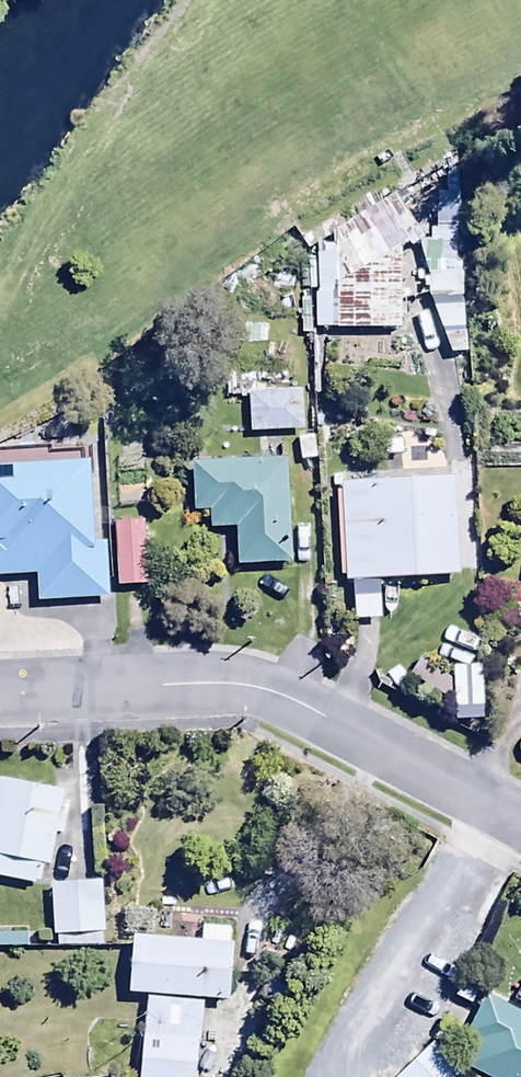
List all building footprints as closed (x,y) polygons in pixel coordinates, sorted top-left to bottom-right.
[(315,335),(314,330),(399,329),(399,246),(408,241),(387,201),(332,230),(333,253),(317,254),(318,266),(296,268),(301,336),(315,335)] [(457,237),(419,240),(423,289),(448,355),(466,354),(457,237)] [(379,441),(382,480),(339,483),(345,580),(459,572),(452,475),(404,478),(401,439),(379,441)] [(0,461),(0,575),(35,573),(36,602),(106,598),(103,539),(91,540),(86,458),(0,461)] [(286,459),(192,460),(192,510),(208,510),(209,527),(234,527),(235,565),(288,564),(286,459)] [(146,587),(145,520),(112,521),(113,588),(146,587)] [(0,778),(0,881),(36,888),(41,862),(46,863),(52,837),(59,839),(67,801),(58,799),(60,791),(0,778)] [(100,882),(48,884),(51,937),(55,937),(56,946),(102,944),(100,882)] [(144,992),(138,1076),(195,1076),(201,998),(229,1000),(234,941),(228,941),(229,928),(202,926),(201,939),(131,934),(127,991),(144,992)] [(0,930),(0,948),(27,948),(27,930),(0,930)] [(483,991),(463,1028),(480,1037),(466,1064),(490,1076),(520,1076),(520,1011),(483,991)] [(433,1041),(397,1076),(468,1076),(433,1041)]
